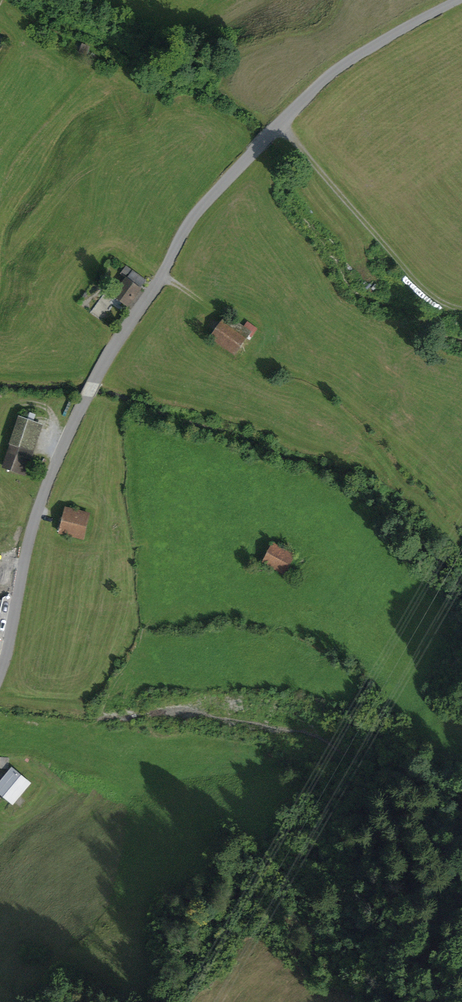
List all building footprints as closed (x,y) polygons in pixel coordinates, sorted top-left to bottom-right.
[(82,45),(80,51),(86,53),(89,47),(82,45)] [(115,295),(128,304),(145,281),(126,267),(122,273),(125,276),(127,272),(130,275),(115,295)] [(246,338),(250,332),(243,328),(227,316),(213,336),(235,353),(246,338)] [(246,338),(249,340),(257,330),(247,322),(243,328),(250,332),(246,338)] [(21,418),(11,445),(32,452),(41,426),(33,423),(35,415),(31,414),(28,421),(21,418)] [(4,467),(25,474),(32,452),(11,445),(4,467)] [(67,509),(62,532),(84,537),(89,514),(67,509)] [(274,544),(265,562),(285,573),(294,555),(274,544)] [(8,768),(9,757),(0,757),(0,767),(8,768)] [(13,802),(29,782),(12,768),(0,783),(0,792),(13,802)]
